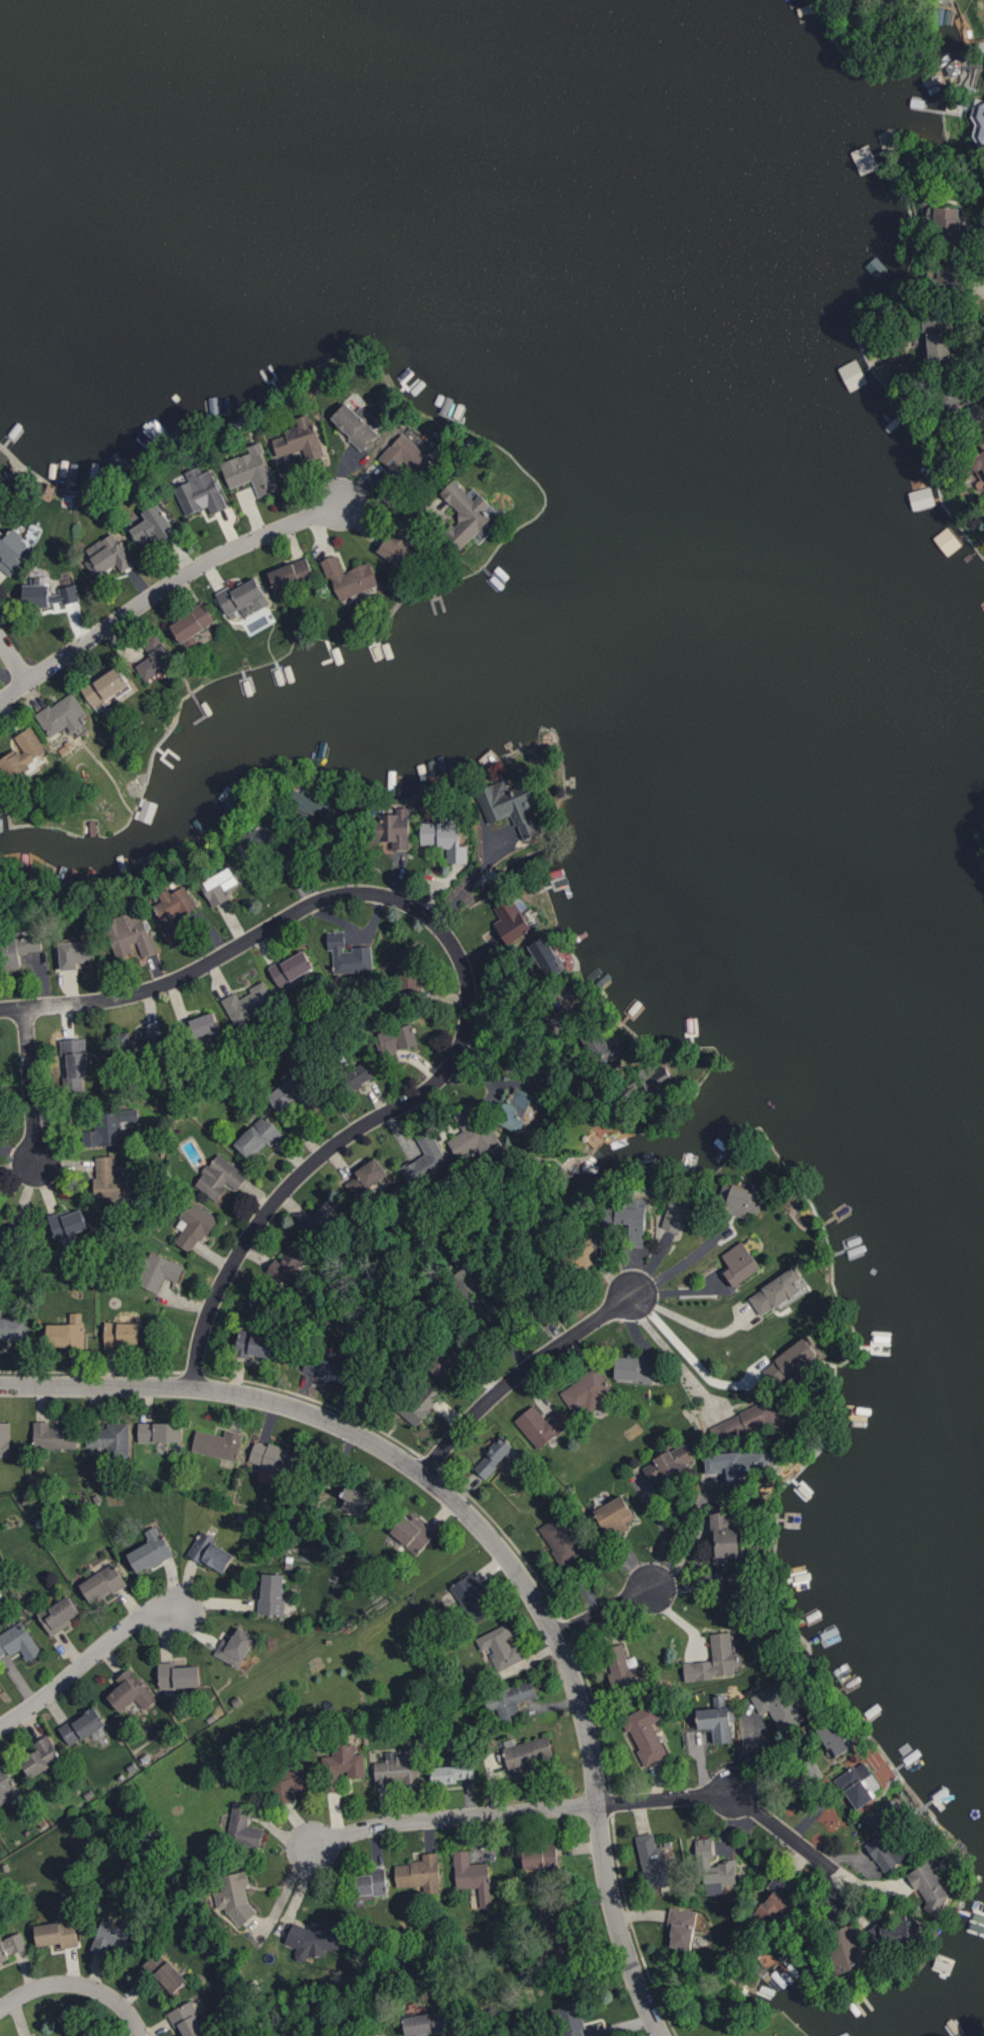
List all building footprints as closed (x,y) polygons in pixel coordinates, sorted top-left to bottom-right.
[(977,96),(966,137),(983,142),(983,98),(977,96)] [(949,206),(922,205),(922,231),(949,231),(949,206)] [(336,418),(353,434),(350,438),(365,451),(382,433),(349,403),(336,418)] [(281,457),(304,449),(308,462),(327,456),(313,413),(299,418),(302,425),(288,430),(289,435),(275,439),(281,457)] [(983,481),(983,428),(966,438),(972,451),(956,459),(963,473),(974,468),(982,483),(983,481)] [(406,461),(423,477),(437,463),(405,433),(381,458),(396,472),(406,461)] [(254,480),(260,498),(279,491),(263,442),(251,447),(253,453),(224,463),(232,488),(254,480)] [(187,515),(210,507),(213,515),(229,508),(214,469),(205,473),(203,466),(187,472),(192,483),(177,488),(187,515)] [(443,493),(469,518),(454,533),(468,547),(495,519),(487,511),(494,503),(485,493),(477,501),(456,480),(443,493)] [(933,504),(928,486),(906,492),(911,510),(933,504)] [(8,509),(0,501),(0,518),(8,509)] [(151,520),(134,530),(144,545),(158,536),(163,545),(181,533),(162,503),(147,513),(151,520)] [(383,552),(403,566),(418,543),(398,529),(383,552)] [(13,577),(28,560),(24,557),(34,545),(17,531),(10,539),(2,533),(0,535),(0,565),(13,577)] [(136,564),(117,532),(93,546),(98,555),(85,563),(96,579),(119,565),(123,572),(136,564)] [(340,600),(381,585),(373,562),(345,573),(339,555),(325,560),(340,600)] [(279,590),(290,585),(292,589),(318,577),(308,556),(271,574),(279,590)] [(78,587),(54,592),(52,583),(43,585),(41,575),(31,577),(33,584),(24,586),(28,608),(64,601),(65,605),(81,602),(78,587)] [(269,599),(262,579),(233,589),(233,587),(221,592),(227,612),(269,599)] [(218,622),(207,605),(175,626),(190,650),(200,644),(196,636),(218,622)] [(182,670),(171,646),(138,662),(146,680),(167,671),(170,677),(182,670)] [(136,686),(126,668),(87,689),(97,707),(136,686)] [(39,716),(53,737),(71,725),(76,732),(85,726),(81,718),(90,713),(76,692),(39,716)] [(2,761),(12,778),(51,756),(35,727),(18,737),(24,748),(2,761)] [(490,825),(516,816),(524,841),(543,835),(534,809),(541,807),(533,782),(510,790),(507,782),(479,791),(490,825)] [(326,815),(326,790),(302,791),(303,816),(326,815)] [(412,850),(413,808),(399,808),(399,815),(390,815),(390,839),(396,839),(395,850),(412,850)] [(469,863),(469,845),(465,845),(465,822),(423,823),(423,847),(448,846),(448,863),(469,863)] [(231,889),(244,886),(240,871),(207,880),(214,907),(234,901),(231,889)] [(165,929),(173,946),(189,938),(181,919),(201,910),(190,887),(175,894),(173,889),(163,893),(168,903),(159,907),(168,927),(165,929)] [(536,931),(520,898),(498,909),(503,919),(498,921),(510,945),(536,931)] [(160,950),(143,912),(108,928),(121,958),(135,952),(132,945),(139,942),(145,957),(160,950)] [(336,974),(376,972),(375,947),(354,948),(354,951),(348,951),(348,931),(329,932),(329,950),(335,950),(336,974)] [(534,944),(551,980),(569,972),(553,936),(534,944)] [(46,953),(46,937),(15,938),(16,954),(46,953)] [(64,942),(65,970),(83,970),(82,962),(101,961),(100,941),(64,942)] [(272,966),(280,986),(319,972),(312,952),(272,966)] [(405,969),(404,988),(424,989),(425,969),(405,969)] [(233,1020),(276,1001),(268,981),(251,989),(253,993),(242,999),(239,993),(224,1000),(233,1020)] [(195,1035),(213,1029),(211,1025),(222,1022),(219,1013),(191,1022),(195,1035)] [(385,1032),(388,1068),(403,1067),(402,1049),(421,1047),(420,1029),(385,1032)] [(62,1040),(63,1057),(69,1057),(69,1073),(90,1072),(90,1040),(62,1040)] [(284,1131),(266,1115),(238,1145),(255,1161),(284,1131)] [(455,1148),(468,1141),(474,1153),(485,1147),(486,1148),(491,1145),(483,1130),(480,1132),(477,1127),(451,1141),(455,1148)] [(419,1140),(429,1154),(416,1164),(424,1175),(450,1156),(430,1131),(419,1140)] [(221,1202),(230,1187),(240,1193),(250,1176),(218,1155),(197,1188),(221,1202)] [(98,1198),(132,1197),(131,1177),(117,1178),(116,1157),(97,1158),(98,1198)] [(392,1174),(380,1158),(360,1173),(372,1189),(392,1174)] [(743,1217),(745,1212),(752,1214),(757,1198),(721,1187),(715,1208),(743,1217)] [(177,1242),(195,1254),(219,1219),(195,1203),(179,1227),(185,1231),(177,1242)] [(86,1210),(73,1214),(71,1210),(52,1216),(59,1240),(93,1229),(86,1210)] [(753,1271),(738,1243),(716,1254),(723,1268),(716,1272),(724,1286),(753,1271)] [(187,1266),(161,1254),(146,1286),(159,1292),(167,1276),(179,1282),(187,1266)] [(271,1271),(288,1278),(294,1264),(287,1261),(277,1257),(271,1271)] [(744,1296),(756,1315),(793,1292),(787,1283),(795,1278),(788,1268),(744,1296)] [(72,1323),(51,1323),(51,1346),(85,1346),(86,1312),(72,1312),(72,1323)] [(0,1316),(0,1346),(2,1346),(2,1340),(30,1339),(30,1315),(0,1316)] [(144,1321),(107,1322),(108,1344),(144,1344),(144,1321)] [(241,1349),(286,1357),(290,1334),(246,1325),(241,1349)] [(794,1367),(798,1371),(811,1358),(792,1339),(760,1370),(775,1385),(794,1367)] [(630,1381),(630,1358),(607,1357),(606,1380),(630,1381)] [(597,1401),(594,1397),(606,1387),(590,1368),(560,1393),(580,1416),(597,1401)] [(405,1412),(419,1426),(432,1414),(418,1399),(405,1412)] [(548,1419),(536,1405),(517,1420),(540,1449),(572,1424),(561,1409),(548,1419)] [(10,1457),(11,1421),(0,1421),(0,1456),(10,1457)] [(34,1448),(79,1448),(79,1428),(50,1427),(50,1421),(35,1421),(34,1448)] [(129,1422),(107,1422),(107,1429),(87,1428),(87,1447),(108,1447),(108,1454),(129,1454),(129,1422)] [(139,1441),(183,1442),(184,1423),(139,1422),(139,1441)] [(237,1461),(243,1434),(224,1429),(222,1436),(197,1430),(193,1451),(237,1461)] [(486,1477),(520,1448),(511,1438),(503,1444),(498,1439),(473,1462),(486,1477)] [(261,1468),(283,1474),(285,1465),(294,1467),(297,1455),(290,1453),(291,1449),(255,1440),(250,1461),(262,1464),(261,1468)] [(687,1459),(679,1443),(644,1460),(658,1488),(682,1476),(676,1465),(687,1459)] [(258,1480),(272,1482),(274,1472),(259,1470),(258,1480)] [(363,1516),(375,1488),(350,1478),(342,1496),(346,1498),(342,1507),(363,1516)] [(594,1510),(610,1539),(630,1527),(627,1522),(635,1517),(622,1495),(594,1510)] [(417,1555),(435,1535),(409,1512),(391,1531),(417,1555)] [(740,1557),(738,1512),(712,1513),(715,1564),(729,1563),(729,1557),(740,1557)] [(539,1527),(553,1548),(550,1550),(562,1566),(585,1551),(560,1513),(539,1527)] [(173,1556),(158,1524),(145,1530),(151,1542),(128,1552),(137,1573),(173,1556)] [(218,1539),(202,1530),(188,1553),(224,1574),(235,1554),(216,1543),(218,1539)] [(93,1605),(127,1583),(114,1562),(80,1584),(93,1605)] [(730,1591),(717,1594),(720,1611),(749,1606),(742,1569),(727,1572),(730,1591)] [(284,1615),(285,1573),(261,1572),(260,1614),(284,1615)] [(451,1586),(474,1623),(492,1612),(477,1588),(481,1585),(473,1572),(451,1586)] [(51,1636),(74,1622),(71,1618),(80,1613),(70,1595),(38,1614),(51,1636)] [(9,1652),(11,1655),(22,1649),(27,1661),(41,1654),(25,1621),(0,1634),(0,1657),(9,1652)] [(230,1642),(223,1638),(214,1654),(239,1668),(257,1636),(239,1626),(230,1642)] [(499,1626),(499,1665),(521,1665),(521,1647),(509,1647),(509,1636),(510,1636),(510,1626),(499,1626)] [(710,1633),(713,1660),(684,1662),(686,1679),(735,1675),(734,1665),(739,1664),(738,1652),(732,1652),(730,1631),(710,1633)] [(605,1648),(612,1672),(609,1673),(613,1690),(645,1681),(637,1655),(628,1658),(623,1643),(605,1648)] [(176,1661),(159,1662),(159,1688),(200,1687),(200,1666),(176,1666),(176,1661)] [(121,1684),(107,1697),(121,1712),(135,1699),(145,1710),(157,1698),(129,1667),(116,1679),(121,1684)] [(751,1696),(760,1714),(769,1709),(781,1731),(803,1719),(782,1679),(751,1696)] [(495,1691),(505,1723),(523,1718),(518,1702),(538,1696),(533,1680),(495,1691)] [(714,1743),(733,1742),(731,1721),(736,1721),(735,1706),(727,1707),(726,1693),(713,1694),(714,1707),(697,1709),(699,1731),(713,1729),(714,1743)] [(668,1756),(653,1722),(661,1718),(655,1703),(623,1716),(645,1767),(668,1756)] [(59,1728),(70,1746),(106,1724),(95,1705),(59,1728)] [(829,1759),(851,1749),(837,1720),(815,1730),(829,1759)] [(63,1758),(48,1735),(30,1746),(34,1752),(20,1761),(32,1779),(63,1758)] [(554,1757),(548,1735),(516,1744),(515,1737),(502,1741),(511,1775),(528,1770),(527,1764),(554,1757)] [(365,1777),(365,1754),(355,1754),(355,1744),(332,1745),(333,1755),(324,1756),(325,1792),(343,1791),(342,1778),(365,1777)] [(420,1787),(419,1748),(405,1748),(405,1754),(397,1754),(397,1760),(375,1761),(376,1788),(420,1787)] [(498,1781),(497,1758),(485,1758),(486,1782),(498,1781)] [(18,1787),(3,1764),(0,1766),(0,1798),(18,1787)] [(293,1792),(310,1786),(303,1764),(271,1773),(280,1804),(295,1800),(293,1792)] [(433,1784),(458,1783),(458,1778),(474,1778),(474,1764),(432,1766),(433,1784)] [(249,1825),(252,1804),(234,1802),(227,1842),(261,1847),(264,1828),(249,1825)] [(885,1873),(912,1853),(880,1810),(865,1821),(876,1836),(864,1845),(885,1873)] [(637,1836),(648,1890),(672,1885),(668,1868),(677,1866),(673,1843),(657,1846),(654,1832),(637,1836)] [(699,1838),(702,1894),(723,1893),(723,1884),(737,1884),(736,1861),(714,1862),(713,1837),(699,1838)] [(524,1869),(558,1868),(557,1844),(523,1846),(524,1869)] [(489,1863),(470,1864),(469,1850),(454,1851),(456,1889),(479,1887),(480,1907),(492,1906),(489,1863)] [(396,1863),(397,1887),(424,1886),(424,1893),(440,1892),(439,1852),(423,1853),(423,1862),(396,1863)] [(931,1914),(953,1902),(929,1861),(908,1873),(931,1914)] [(356,1875),(358,1895),(387,1894),(386,1868),(372,1869),(373,1874),(356,1875)] [(223,1890),(214,1892),(218,1909),(230,1907),(233,1923),(255,1919),(245,1871),(220,1876),(223,1890)] [(782,1912),(787,1917),(796,1906),(775,1888),(755,1914),(770,1926),(782,1912)] [(670,1946),(692,1949),(697,1911),(670,1908),(668,1925),(672,1925),(670,1946)] [(564,1912),(539,1915),(541,1934),(549,1933),(552,1964),(569,1962),(564,1912)] [(924,1937),(922,1917),(878,1922),(880,1942),(924,1937)] [(35,1925),(38,1946),(62,1943),(63,1948),(79,1946),(75,1919),(35,1925)] [(92,1950),(107,1956),(111,1946),(128,1953),(138,1925),(122,1919),(120,1926),(103,1919),(92,1950)] [(340,1948),(338,1920),(323,1921),(323,1925),(289,1926),(290,1946),(295,1945),(296,1960),(309,1960),(308,1956),(326,1955),(326,1949),(340,1948)] [(826,1934),(841,1974),(855,1969),(853,1965),(867,1960),(853,1924),(826,1934)] [(28,1952),(21,1932),(0,1940),(0,1962),(28,1952)] [(188,1980),(159,1949),(144,1964),(173,1995),(188,1980)] [(207,2034),(190,2001),(169,2012),(182,2035),(203,2035),(207,2034)] [(580,2003),(555,2008),(561,2035),(601,2035),(599,2024),(585,2027),(580,2003)] [(447,2032),(445,2012),(404,2015),(406,2035),(447,2032)]
